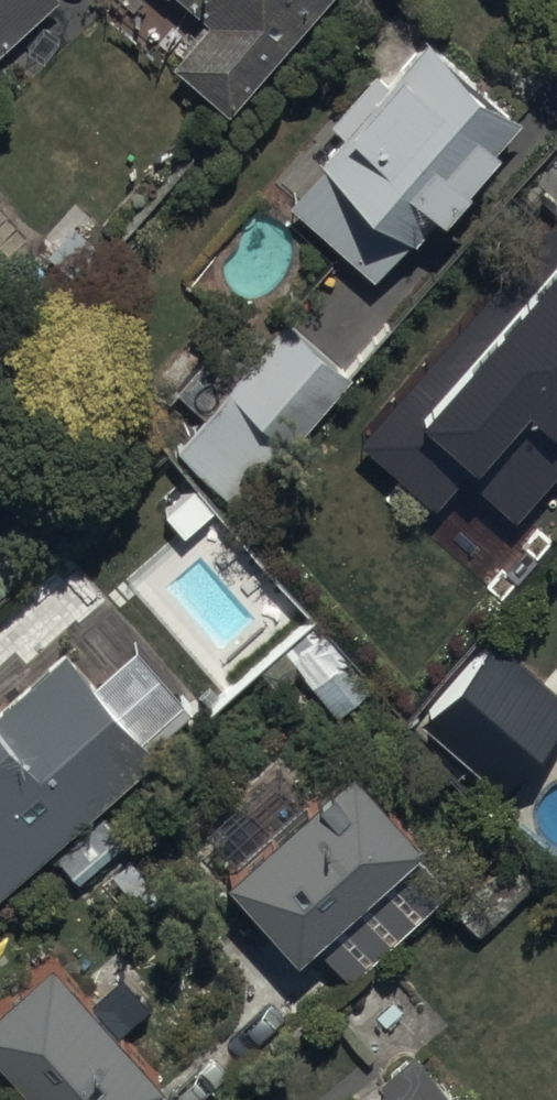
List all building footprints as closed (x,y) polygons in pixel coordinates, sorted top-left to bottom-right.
[(64,6),(58,0),(0,0),(0,63),(64,6)] [(187,8),(213,30),(177,72),(234,120),(335,0),(177,0),(187,8)] [(284,208),(376,285),(515,121),(423,43),(284,208)] [(355,420),(442,494),(467,464),(515,504),(556,455),(556,182),(355,420)] [(174,429),(238,483),(346,354),(283,301),(174,429)] [(481,616),(409,701),(494,773),(556,700),(556,680),(481,616)] [(86,802),(159,736),(63,629),(0,686),(0,879),(86,802)] [(218,848),(289,927),(300,917),(346,968),(438,886),(392,834),(412,817),(341,738),(218,848)] [(480,934),(528,887),(501,860),(453,907),(480,934)] [(61,1099),(97,1099),(150,1052),(42,932),(0,969),(0,1033),(61,1099)] [(438,1075),(437,1076),(411,1047),(353,1099),(461,1099),(438,1075)]
